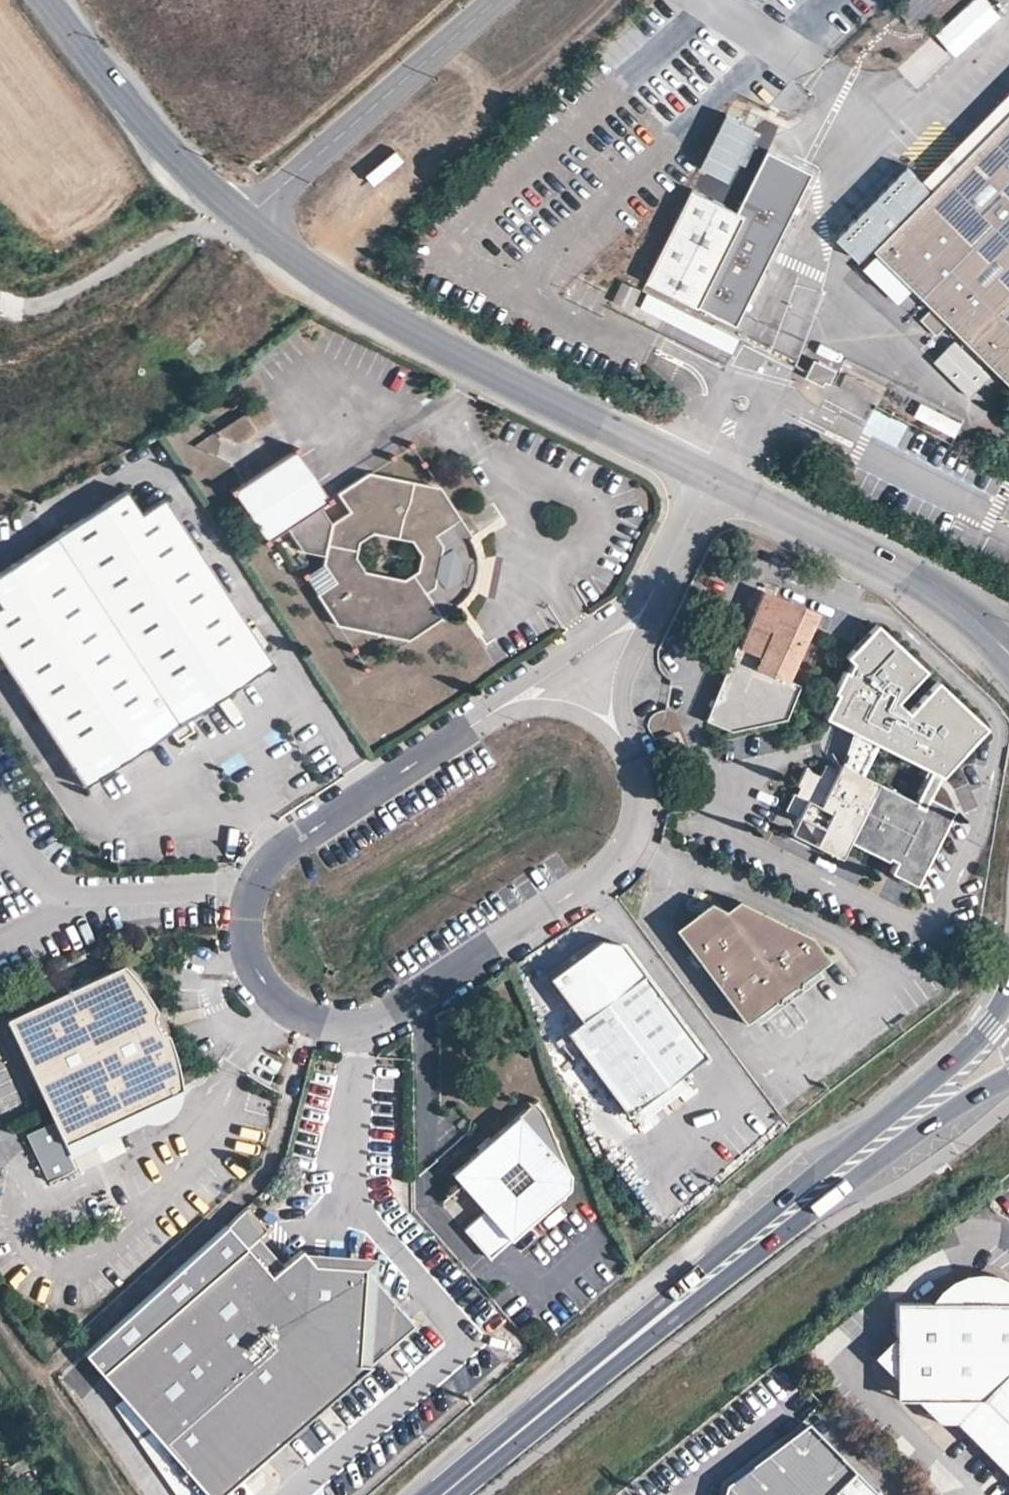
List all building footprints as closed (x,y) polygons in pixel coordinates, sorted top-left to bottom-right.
[(915,28),(943,1),(942,0),(911,0),(899,11),(915,28)] [(1008,109),(1008,87),(921,176),(932,187),(1008,109)] [(932,187),(873,247),(940,313),(1008,380),(1008,109),(932,187)] [(728,117),(700,181),(732,195),(761,131),(728,117)] [(692,187),(646,279),(737,323),(812,171),(768,149),(737,209),(692,187)] [(635,312),(642,288),(620,282),(613,306),(635,312)] [(647,291),(640,305),(732,351),(739,337),(647,291)] [(833,368),(811,358),(804,373),(820,382),(822,378),(827,381),(833,368)] [(878,390),(843,373),(837,384),(873,401),(878,390)] [(218,441),(206,437),(202,449),(213,453),(218,441)] [(294,449),(233,491),(266,541),(287,527),(319,505),(328,499),(294,449)] [(325,556),(322,565),(334,582),(314,595),(336,628),(409,641),(458,608),(456,606),(461,602),(466,598),(471,592),(478,574),(478,560),(475,547),(470,540),(473,536),(441,488),(368,473),(338,493),(350,513),(332,524),(325,556)] [(164,499),(141,514),(126,490),(0,572),(0,661),(82,787),(169,731),(176,741),(192,731),(185,720),(271,664),(261,649),(267,645),(255,626),(249,630),(164,499)] [(325,556),(332,524),(319,505),(287,527),(303,551),(325,556)] [(334,582),(322,565),(303,579),(314,595),(334,582)] [(786,680),(817,612),(771,592),(768,591),(743,648),(738,647),(733,659),(738,672),(747,676),(722,728),(729,731),(785,719),(800,687),(786,680)] [(834,692),(824,717),(852,729),(878,740),(923,760),(931,741),(955,751),(991,698),(933,662),(911,699),(897,690),(919,654),(863,619),(841,656),(848,660),(843,671),(840,670),(831,691),(834,692)] [(704,719),(722,728),(747,676),(738,672),(729,668),(704,719)] [(667,729),(656,734),(660,744),(671,739),(667,729)] [(878,740),(852,729),(845,764),(863,772),(878,740)] [(679,758),(671,739),(660,744),(667,763),(679,758)] [(931,741),(923,760),(933,764),(941,767),(943,768),(955,751),(931,741)] [(821,843),(837,850),(846,832),(894,854),(896,853),(903,856),(898,867),(924,878),(957,800),(931,789),(927,800),(918,796),(863,772),(845,764),(842,763),(840,769),(827,763),(822,775),(808,768),(791,811),(807,820),(824,837),(821,843)] [(941,767),(933,764),(918,796),(927,800),(931,789),(941,767)] [(809,932),(738,897),(723,908),(711,900),(676,927),(744,1020),(773,999),(781,1001),(785,983),(799,986),(801,979),(828,959),(809,932)] [(645,973),(618,937),(601,934),(540,979),(575,1026),(645,973)] [(144,992),(124,968),(120,964),(2,1019),(51,1122),(24,1135),(45,1182),(73,1169),(61,1144),(178,1089),(176,1068),(169,1042),(166,1034),(163,1033),(160,1032),(158,1030),(156,1028),(155,1026),(153,1022),(153,1018),(154,1014),(155,1011),(151,1003),(144,992)] [(636,1109),(683,1076),(707,1057),(645,973),(575,1026),(565,1033),(627,1117),(636,1109)] [(781,1001),(799,986),(785,983),(781,1001)] [(158,1013),(155,1011),(154,1014),(153,1018),(153,1022),(155,1026),(156,1028),(158,1030),(160,1032),(163,1033),(166,1034),(166,1030),(166,1027),(164,1021),(163,1019),(161,1016),(158,1013)] [(689,1084),(683,1076),(636,1109),(643,1118),(689,1084)] [(569,1177),(543,1114),(525,1111),(452,1176),(460,1185),(485,1214),(464,1232),(489,1261),(569,1191),(569,1177)] [(121,1401),(129,1411),(124,1416),(138,1433),(144,1428),(202,1494),(216,1494),(417,1324),(375,1278),(377,1258),(304,1253),(300,1248),(280,1266),(268,1276),(244,1248),(255,1237),(267,1229),(248,1207),(73,1363),(87,1378),(95,1372),(121,1401)] [(280,1266),(255,1237),(244,1248),(268,1276),(280,1266)] [(1008,1258),(1000,1255),(990,1252),(980,1251),(975,1252),(967,1253),(960,1256),(951,1261),(943,1267),(936,1273),(931,1284),(927,1292),(925,1303),(925,1310),(894,1310),(892,1342),(872,1364),(901,1392),(898,1405),(911,1401),(939,1428),(958,1427),(1008,1477),(1008,1259),(1008,1258)] [(121,1401),(102,1417),(170,1494),(202,1494),(144,1428),(138,1433),(124,1416),(129,1411),(121,1401)] [(805,1431),(745,1494),(872,1494),(805,1431)]
